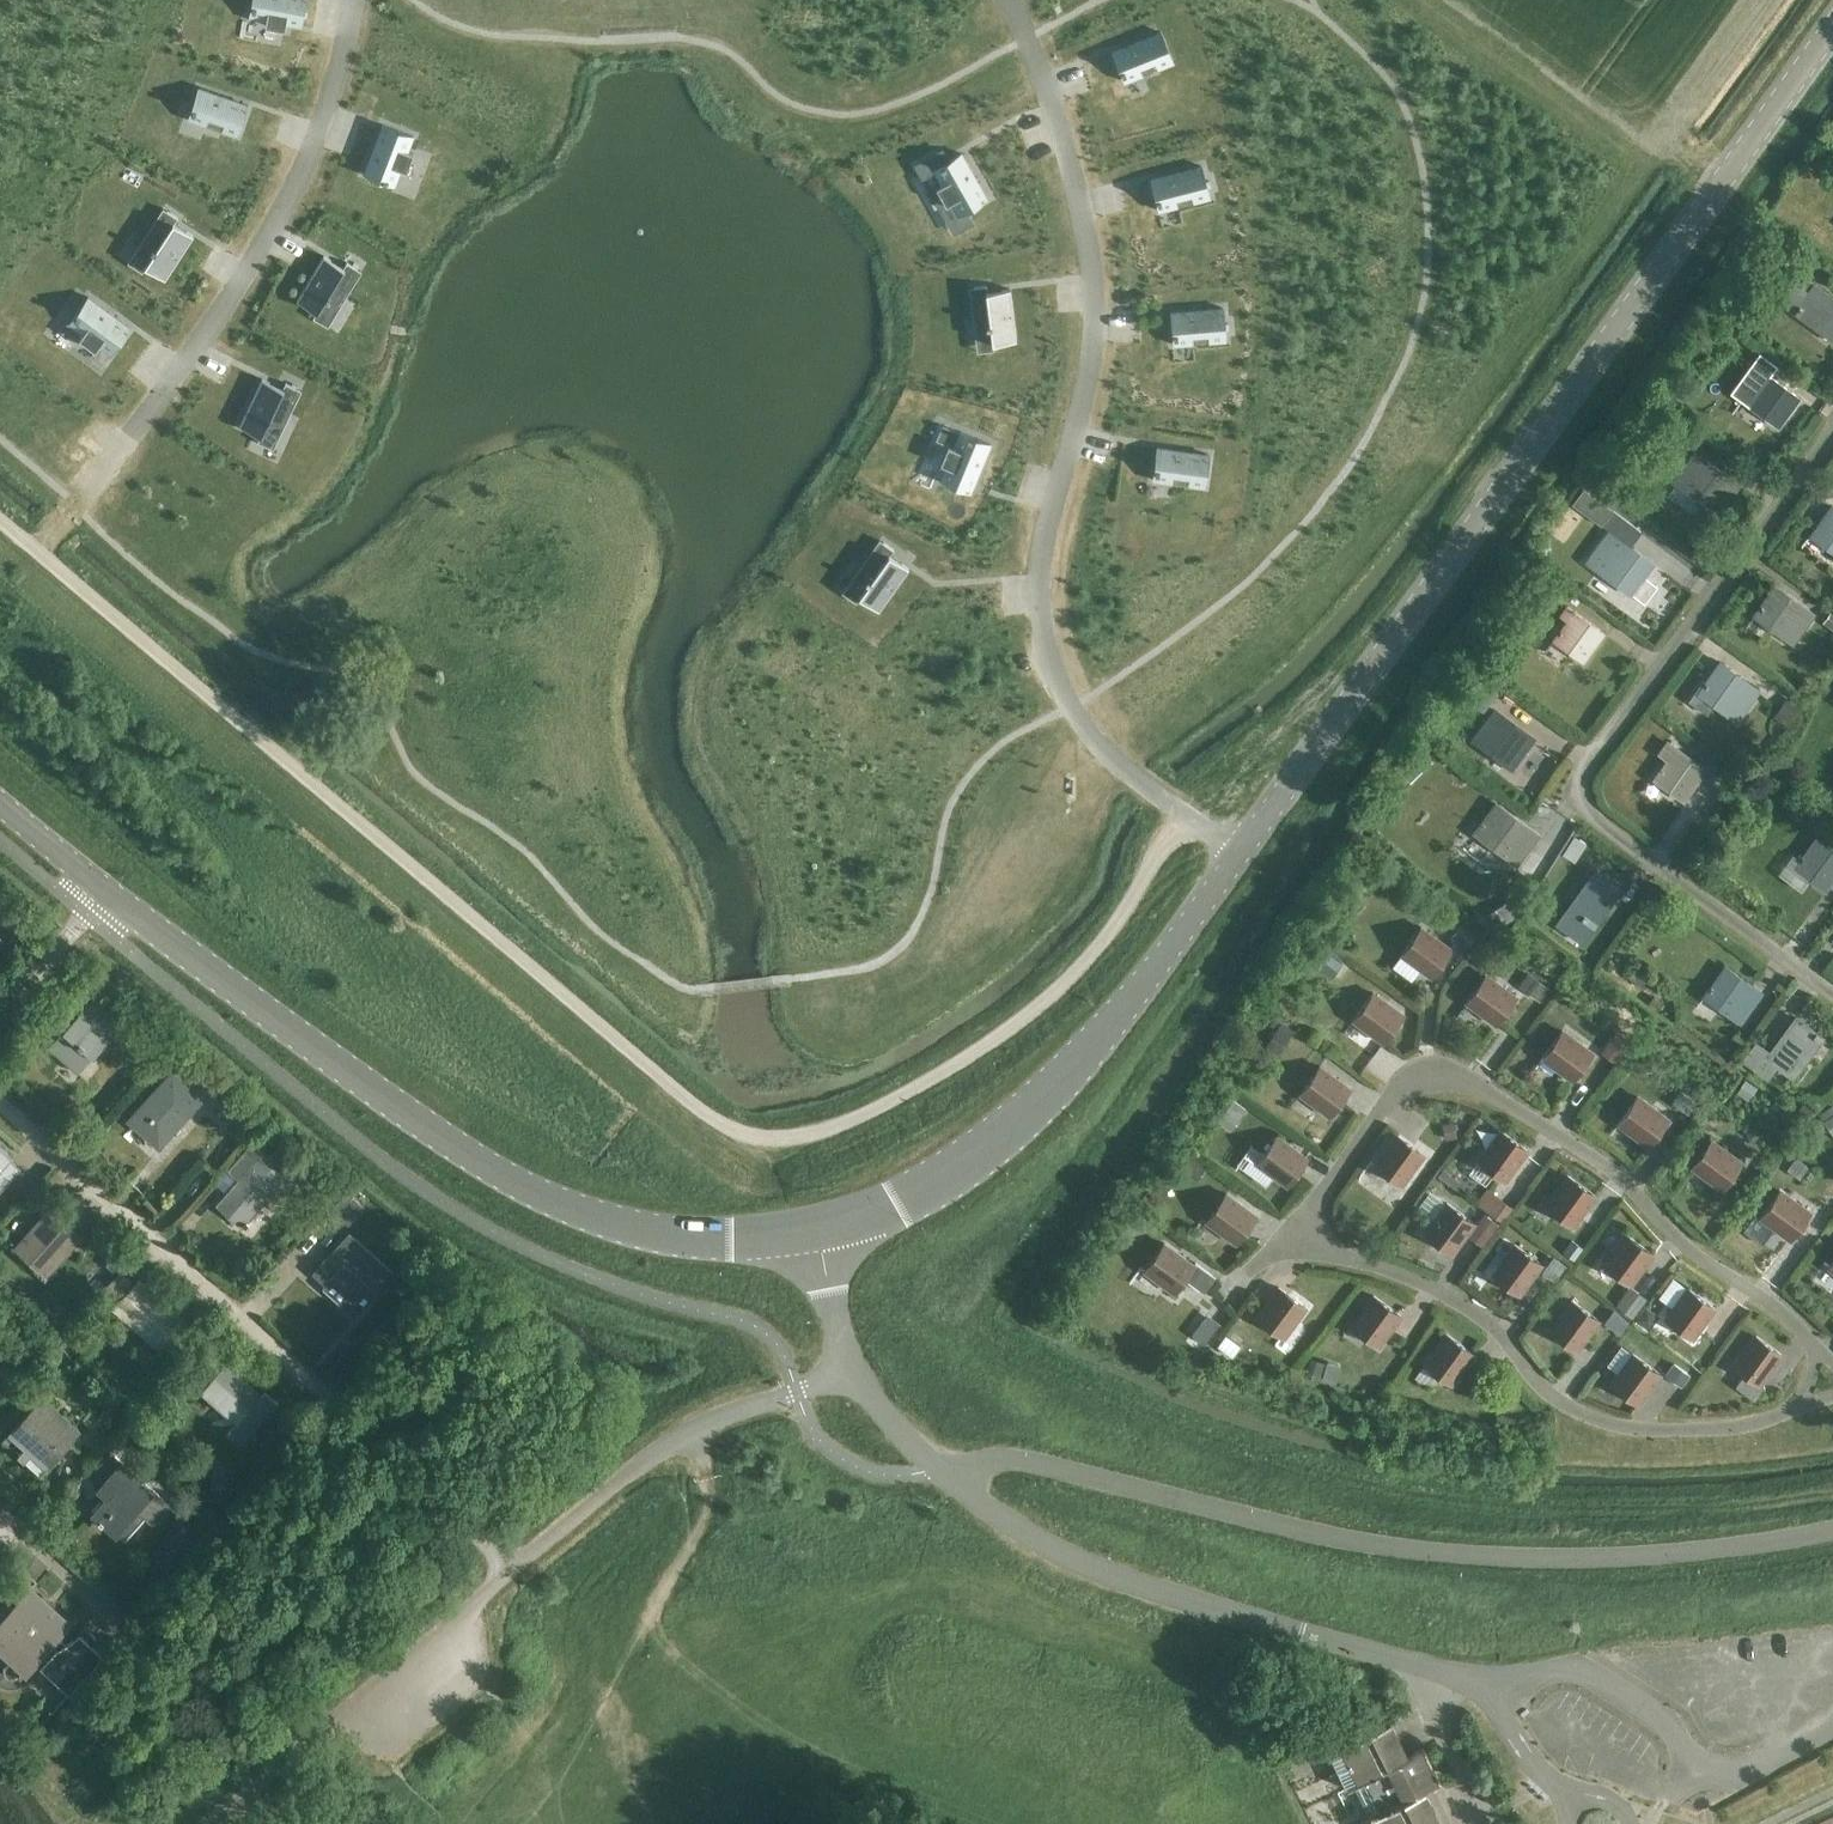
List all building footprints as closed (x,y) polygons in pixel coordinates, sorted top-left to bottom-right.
[(249,15),(265,18),(264,24),(285,28),(286,22),(301,25),(305,0),(252,0),(249,15)] [(1173,61),(1161,31),(1112,51),(1125,81),(1142,74),(1139,66),(1154,60),(1158,68),(1173,61)] [(198,87),(188,118),(238,135),(248,104),(198,87)] [(382,123),(364,172),(394,184),(400,168),(406,170),(413,151),(407,149),(413,135),(382,123)] [(961,152),(932,168),(941,183),(936,186),(946,203),(951,200),(959,214),(987,197),(961,152)] [(1202,165),(1151,178),(1159,210),(1177,205),(1175,197),(1191,193),(1193,201),(1210,197),(1202,165)] [(154,250),(141,270),(142,271),(146,265),(165,278),(193,234),(174,222),(178,216),(167,209),(145,244),(154,250)] [(324,255),(296,299),(317,312),(327,297),(336,303),(357,268),(347,261),(343,267),(324,255)] [(1802,275),(1795,285),(1808,294),(1796,312),(1818,328),(1822,323),(1832,331),(1832,298),(1802,275)] [(1016,340),(1010,288),(987,291),(986,284),(973,286),(978,327),(989,325),(992,343),(1016,340)] [(88,295),(69,322),(83,332),(79,337),(95,349),(99,344),(111,353),(130,327),(88,295)] [(1223,307),(1171,311),(1173,344),(1192,342),(1192,334),(1208,333),(1209,341),(1226,340),(1223,307)] [(1750,405),(1780,427),(1803,398),(1771,375),(1779,363),(1759,346),(1725,390),(1750,405)] [(262,378),(239,425),(261,435),(269,419),(279,424),(297,387),(285,382),(283,388),(262,378)] [(948,444),(940,462),(946,464),(940,479),(970,491),(990,442),(960,430),(953,446),(948,444)] [(1209,454),(1157,447),(1153,479),(1171,482),(1173,473),(1189,475),(1188,484),(1205,486),(1209,454)] [(1717,514),(1739,483),(1697,454),(1689,465),(1700,472),(1687,492),(1717,514)] [(1812,535),(1832,551),(1832,506),(1812,535)] [(1605,523),(1628,541),(1637,529),(1614,511),(1605,523)] [(1654,565),(1620,541),(1620,540),(1608,532),(1586,563),(1598,571),(1632,596),(1654,565)] [(893,548),(883,541),(859,575),(868,581),(858,595),(878,609),(908,567),(889,554),(893,548)] [(1565,592),(1556,585),(1550,593),(1559,600),(1565,592)] [(1815,614),(1806,607),(1777,586),(1755,615),(1784,637),(1798,618),(1807,624),(1815,614)] [(1605,633),(1574,610),(1574,611),(1567,606),(1560,616),(1566,621),(1544,651),(1559,662),(1567,651),(1583,662),(1605,633)] [(1832,608),(1822,622),(1832,630),(1832,609),(1832,608)] [(1721,663),(1699,693),(1728,714),(1750,685),(1721,663)] [(1812,686),(1804,680),(1796,691),(1804,697),(1812,686)] [(1484,682),(1469,702),(1483,712),(1497,692),(1484,682)] [(1773,715),(1786,724),(1799,706),(1786,697),(1773,715)] [(1495,710),(1474,739),(1502,761),(1514,744),(1519,748),(1529,734),(1495,710)] [(1685,799),(1706,770),(1668,742),(1660,752),(1669,759),(1655,777),(1685,799)] [(1496,805),(1483,822),(1487,825),(1479,837),(1517,865),(1538,836),(1496,805)] [(1573,837),(1562,853),(1573,861),(1584,845),(1585,843),(1574,835),(1573,837)] [(1795,869),(1824,891),(1832,878),(1832,850),(1818,839),(1795,869)] [(1597,871),(1562,918),(1582,933),(1604,903),(1609,907),(1622,890),(1597,871)] [(1526,881),(1514,891),(1521,900),(1533,890),(1526,881)] [(1544,893),(1535,904),(1546,912),(1555,901),(1544,893)] [(1520,912),(1512,897),(1487,912),(1495,926),(1520,912)] [(1420,927),(1401,953),(1431,975),(1451,948),(1442,941),(1453,926),(1426,906),(1414,923),(1420,927)] [(1460,923),(1452,935),(1469,946),(1477,934),(1460,923)] [(18,951),(30,933),(19,925),(6,943),(18,951)] [(1316,964),(1332,977),(1343,963),(1340,961),(1345,956),(1330,945),(1316,964)] [(1627,977),(1644,988),(1650,979),(1634,967),(1627,977)] [(1727,967),(1705,997),(1734,1019),(1756,989),(1727,967)] [(1486,974),(1466,1001),(1496,1023),(1516,996),(1486,974)] [(1536,999),(1545,986),(1530,976),(1521,988),(1536,999)] [(1373,992),(1353,1019),(1383,1041),(1403,1014),(1373,992)] [(123,1021),(94,995),(48,1046),(76,1072),(123,1021)] [(1788,1073),(1801,1057),(1806,1060),(1823,1037),(1797,1017),(1770,1052),(1757,1042),(1744,1058),(1767,1076),(1776,1064),(1788,1073)] [(1278,1053),(1293,1030),(1273,1018),(1269,1024),(1276,1029),(1266,1045),(1278,1053)] [(1562,1030),(1542,1057),(1572,1079),(1592,1052),(1562,1030)] [(1616,1040),(1607,1052),(1619,1060),(1628,1048),(1616,1040)] [(192,1093),(202,1083),(166,1050),(156,1062),(171,1075),(130,1120),(158,1146),(200,1100),(192,1093)] [(1300,1093),(1330,1115),(1350,1088),(1319,1066),(1300,1093)] [(1756,1087),(1745,1079),(1736,1092),(1747,1100),(1756,1087)] [(1637,1095),(1618,1122),(1648,1145),(1668,1117),(1637,1095)] [(1701,1100),(1692,1095),(1685,1107),(1694,1112),(1701,1100)] [(1227,1121),(1240,1103),(1231,1097),(1219,1115),(1227,1121)] [(1832,1135),(1832,1103),(1818,1113),(1832,1135)] [(1803,1105),(1796,1114),(1808,1123),(1815,1114),(1803,1105)] [(1445,1139),(1459,1136),(1455,1120),(1442,1123),(1445,1139)] [(1756,1141),(1762,1133),(1751,1124),(1745,1133),(1756,1141)] [(1500,1129),(1478,1160),(1505,1179),(1527,1149),(1500,1129)] [(1396,1133),(1374,1164),(1401,1183),(1423,1153),(1396,1133)] [(1257,1162),(1287,1184),(1307,1157),(1277,1135),(1257,1162)] [(1812,1148),(1821,1154),(1828,1143),(1819,1137),(1812,1148)] [(242,1226),(277,1185),(287,1194),(299,1180),(254,1139),(227,1170),(238,1179),(216,1204),(242,1226)] [(1741,1161),(1711,1139),(1691,1166),(1721,1188),(1741,1161)] [(2,1186),(20,1167),(9,1157),(12,1154),(0,1142),(0,1184),(2,1186)] [(1796,1158),(1786,1171),(1800,1180),(1809,1167),(1796,1158)] [(1568,1175),(1546,1205),(1573,1225),(1595,1194),(1568,1175)] [(1512,1207),(1486,1188),(1475,1203),(1501,1222),(1512,1207)] [(1780,1189),(1760,1216),(1790,1238),(1810,1211),(1780,1189)] [(1256,1215),(1226,1193),(1206,1220),(1236,1242),(1256,1215)] [(1474,1222),(1447,1202),(1425,1232),(1452,1252),(1474,1222)] [(76,1234),(50,1210),(21,1242),(48,1265),(76,1234)] [(1483,1245),(1499,1224),(1484,1212),(1468,1234),(1483,1245)] [(392,1271),(362,1243),(368,1236),(355,1225),(312,1273),(324,1283),(329,1277),(356,1302),(365,1291),(369,1295),(392,1271)] [(1625,1233),(1603,1263),(1630,1283),(1652,1253),(1625,1233)] [(1573,1241),(1564,1254),(1573,1260),(1582,1247),(1573,1241)] [(1195,1261),(1193,1264),(1164,1242),(1144,1269),(1174,1291),(1184,1278),(1204,1292),(1215,1276),(1195,1261)] [(1514,1243),(1492,1273),(1519,1293),(1541,1263),(1514,1243)] [(1554,1281),(1566,1265),(1553,1255),(1542,1271),(1554,1281)] [(137,1283),(135,1284),(126,1276),(119,1284),(128,1292),(114,1308),(165,1354),(188,1329),(170,1314),(174,1310),(159,1296),(156,1300),(137,1283)] [(1279,1286),(1256,1316),(1283,1336),(1306,1306),(1279,1286)] [(1629,1286),(1616,1304),(1633,1317),(1646,1298),(1629,1286)] [(1714,1307),(1687,1287),(1665,1317),(1692,1337),(1714,1307)] [(1351,1325),(1378,1344),(1400,1314),(1373,1294),(1351,1325)] [(1571,1299),(1549,1329),(1576,1349),(1598,1319),(1571,1299)] [(1657,1317),(1644,1308),(1634,1321),(1646,1330),(1657,1317)] [(1616,1312),(1607,1324),(1619,1333),(1628,1320),(1616,1312)] [(1202,1321),(1193,1334),(1205,1343),(1214,1331),(1202,1321)] [(1235,1322),(1227,1333),(1247,1348),(1253,1339),(1248,1335),(1249,1333),(1235,1322)] [(1610,1348),(1624,1361),(1640,1343),(1626,1330),(1610,1348)] [(1436,1372),(1451,1383),(1473,1353),(1446,1333),(1414,1377),(1426,1385),(1436,1372)] [(1763,1387),(1759,1383),(1781,1353),(1754,1334),(1732,1364),(1744,1373),(1735,1386),(1754,1400),(1763,1387)] [(1225,1336),(1217,1348),(1231,1359),(1240,1347),(1225,1336)] [(25,1358),(32,1350),(25,1344),(18,1351),(25,1358)] [(1611,1383),(1638,1403),(1660,1373),(1633,1353),(1611,1383)] [(1311,1358),(1307,1371),(1322,1375),(1321,1378),(1335,1382),(1340,1365),(1327,1361),(1326,1362),(1311,1358)] [(226,1363),(201,1392),(236,1423),(227,1433),(239,1444),(278,1401),(265,1389),(260,1394),(226,1363)] [(1673,1363),(1662,1379),(1677,1390),(1689,1374),(1673,1363)] [(75,1427),(44,1399),(6,1440),(37,1469),(75,1427)] [(169,1504),(122,1461),(110,1451),(91,1473),(102,1482),(98,1487),(107,1494),(93,1510),(124,1538),(145,1515),(152,1522),(169,1504)] [(213,1464),(210,1489),(230,1491),(233,1467),(213,1464)] [(205,1536),(195,1527),(183,1516),(162,1539),(174,1551),(179,1546),(189,1555),(205,1536)] [(20,1674),(43,1649),(41,1646),(64,1620),(29,1588),(11,1607),(0,1619),(0,1656),(20,1674)] [(102,1656),(89,1644),(78,1634),(74,1639),(63,1646),(54,1650),(39,1667),(69,1693),(102,1656)] [(1337,1769),(1399,1739),(1390,1721),(1328,1751),(1337,1769)] [(1407,1756),(1407,1755),(1399,1739),(1337,1769),(1346,1787),(1353,1784),(1362,1779),(1407,1756)] [(1361,1800),(1431,1766),(1423,1748),(1407,1755),(1407,1756),(1362,1779),(1353,1784),(1361,1800)] [(1424,1791),(1425,1791),(1440,1784),(1431,1766),(1361,1800),(1367,1812),(1376,1808),(1378,1812),(1379,1813),(1424,1791)] [(1425,1791),(1424,1791),(1379,1813),(1378,1812),(1362,1820),(1364,1823),(1400,1823),(1433,1808),(1425,1791)] [(1433,1808),(1400,1823),(1441,1823),(1433,1808)]
